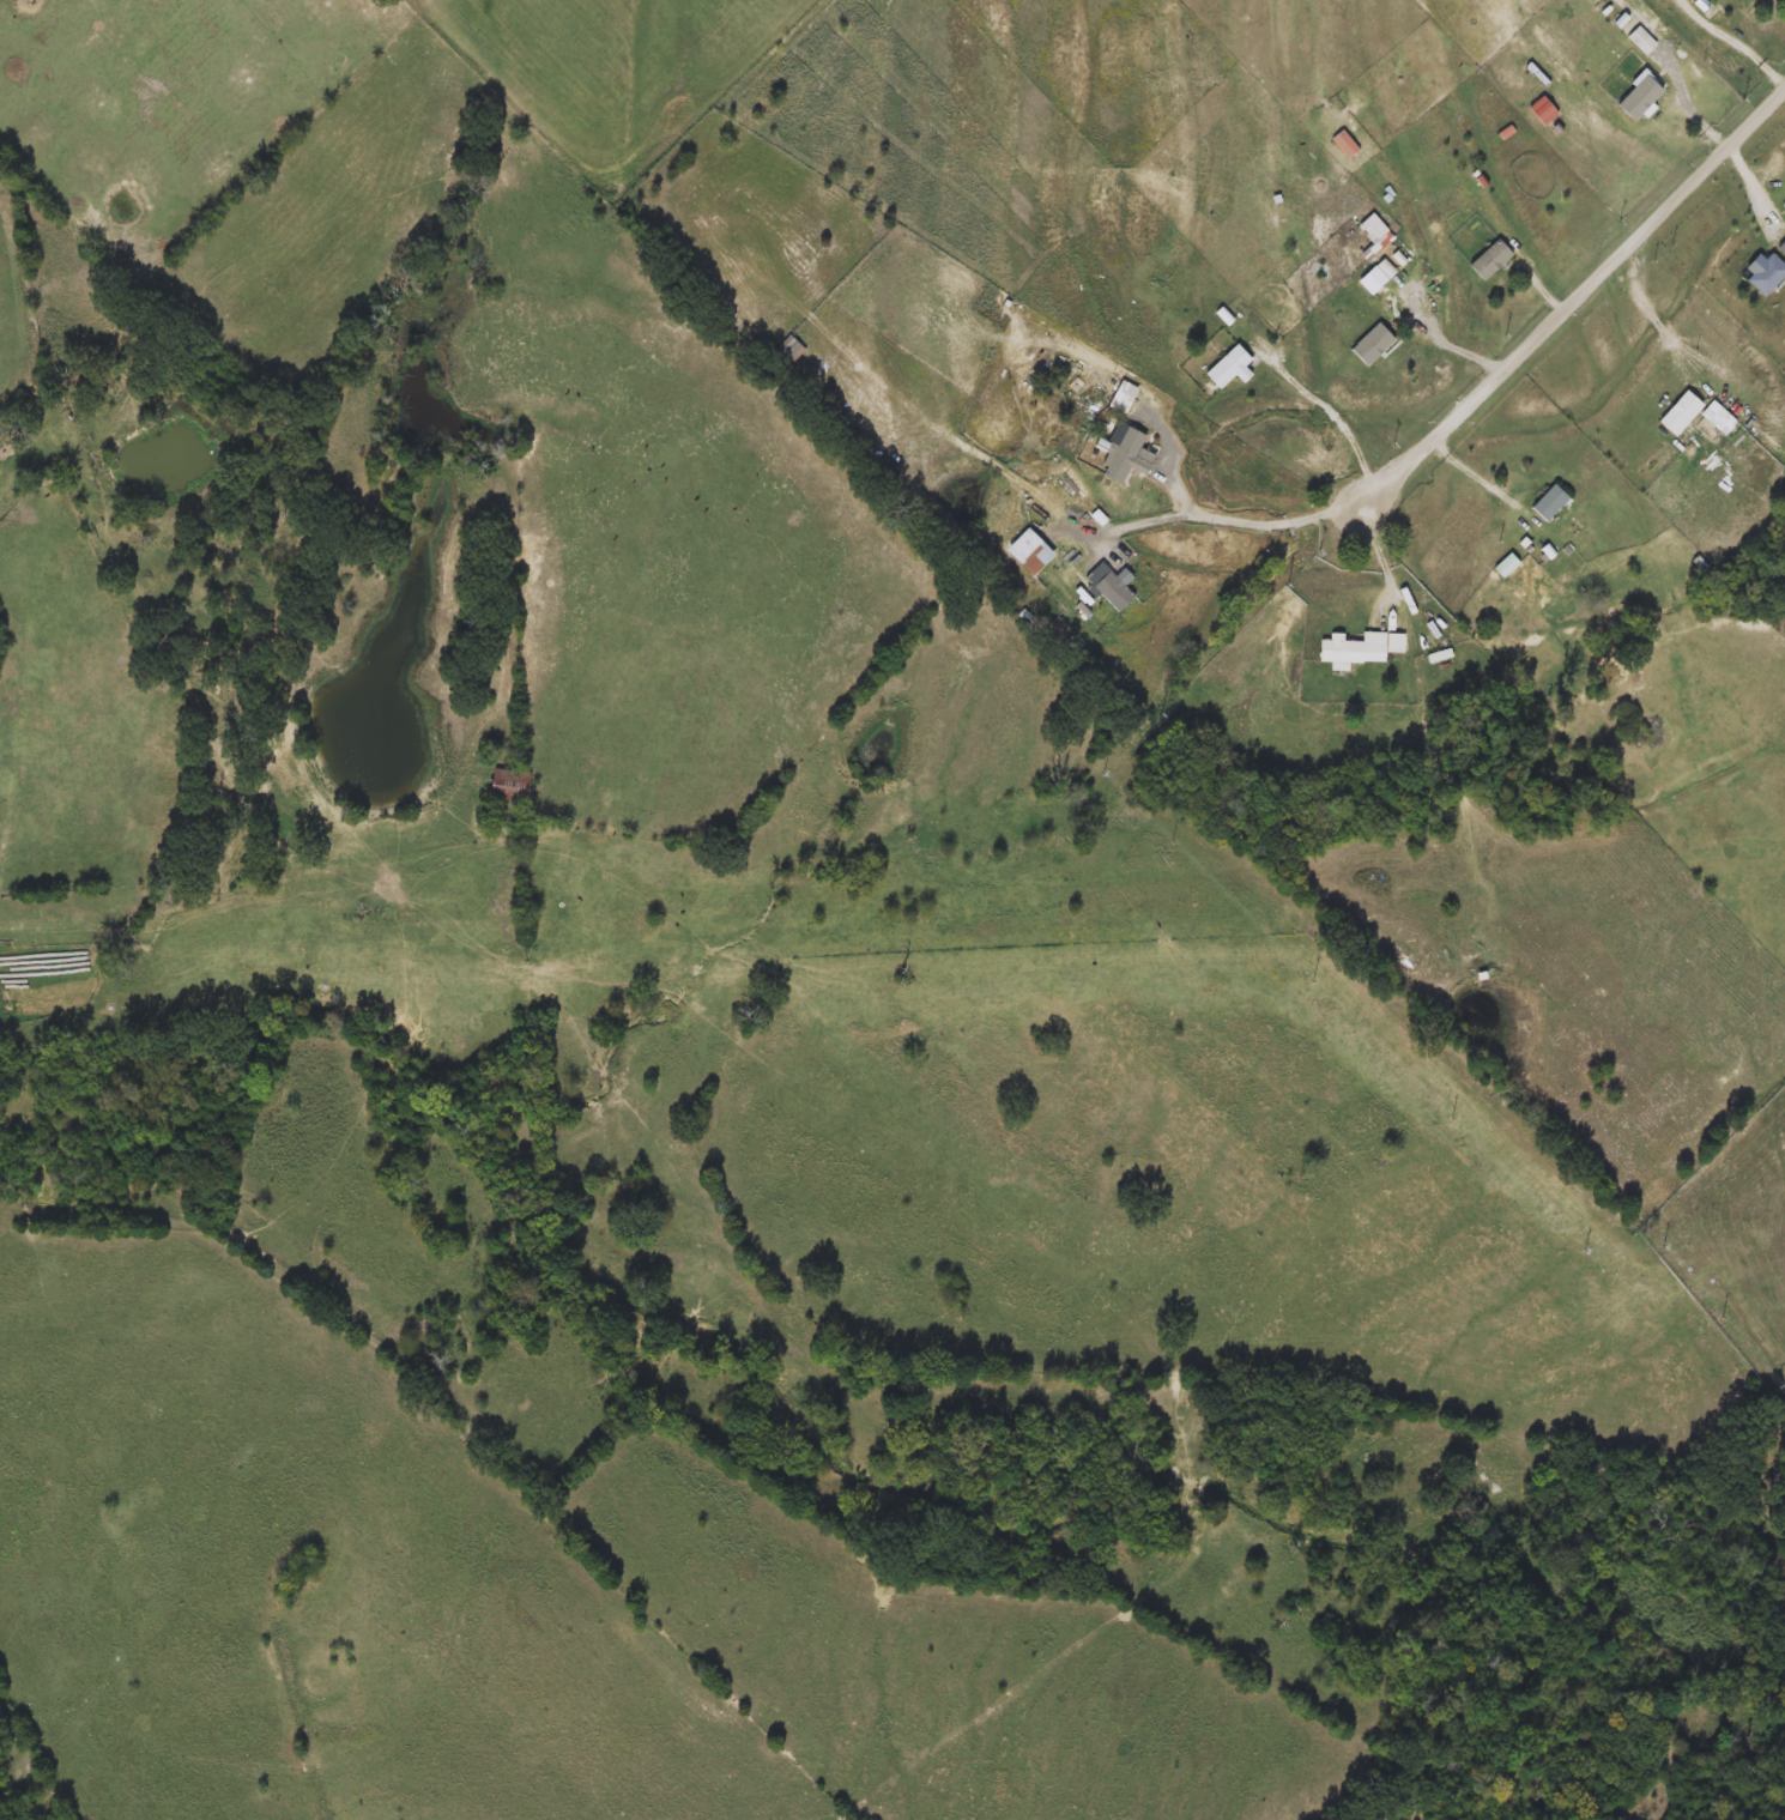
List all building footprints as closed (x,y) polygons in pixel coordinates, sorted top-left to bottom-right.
[(1357,150),(1347,159),(1330,140),(1341,131),(1357,150)] [(1511,254),(1482,283),(1466,267),(1495,238),(1511,254)] [(1774,249),(1784,238),(1784,259),(1774,249)] [(1769,253),(1784,266),(1784,274),(1762,298),(1743,282),(1769,253)] [(788,369),(772,353),(787,335),(805,352),(788,369)] [(1250,376),(1239,383),(1235,377),(1215,391),(1202,369),(1239,346),(1248,363),(1244,367),(1250,376)] [(1567,498),(1543,524),(1527,508),(1550,484),(1567,498)] [(1118,615),(1090,587),(1107,569),(1134,597),(1118,615)] [(1382,633),(1382,664),(1317,663),(1317,641),(1327,642),(1327,634),(1341,634),(1341,642),(1360,642),(1360,633),(1382,633)] [(533,769),(532,805),(495,805),(496,769),(533,769)]
